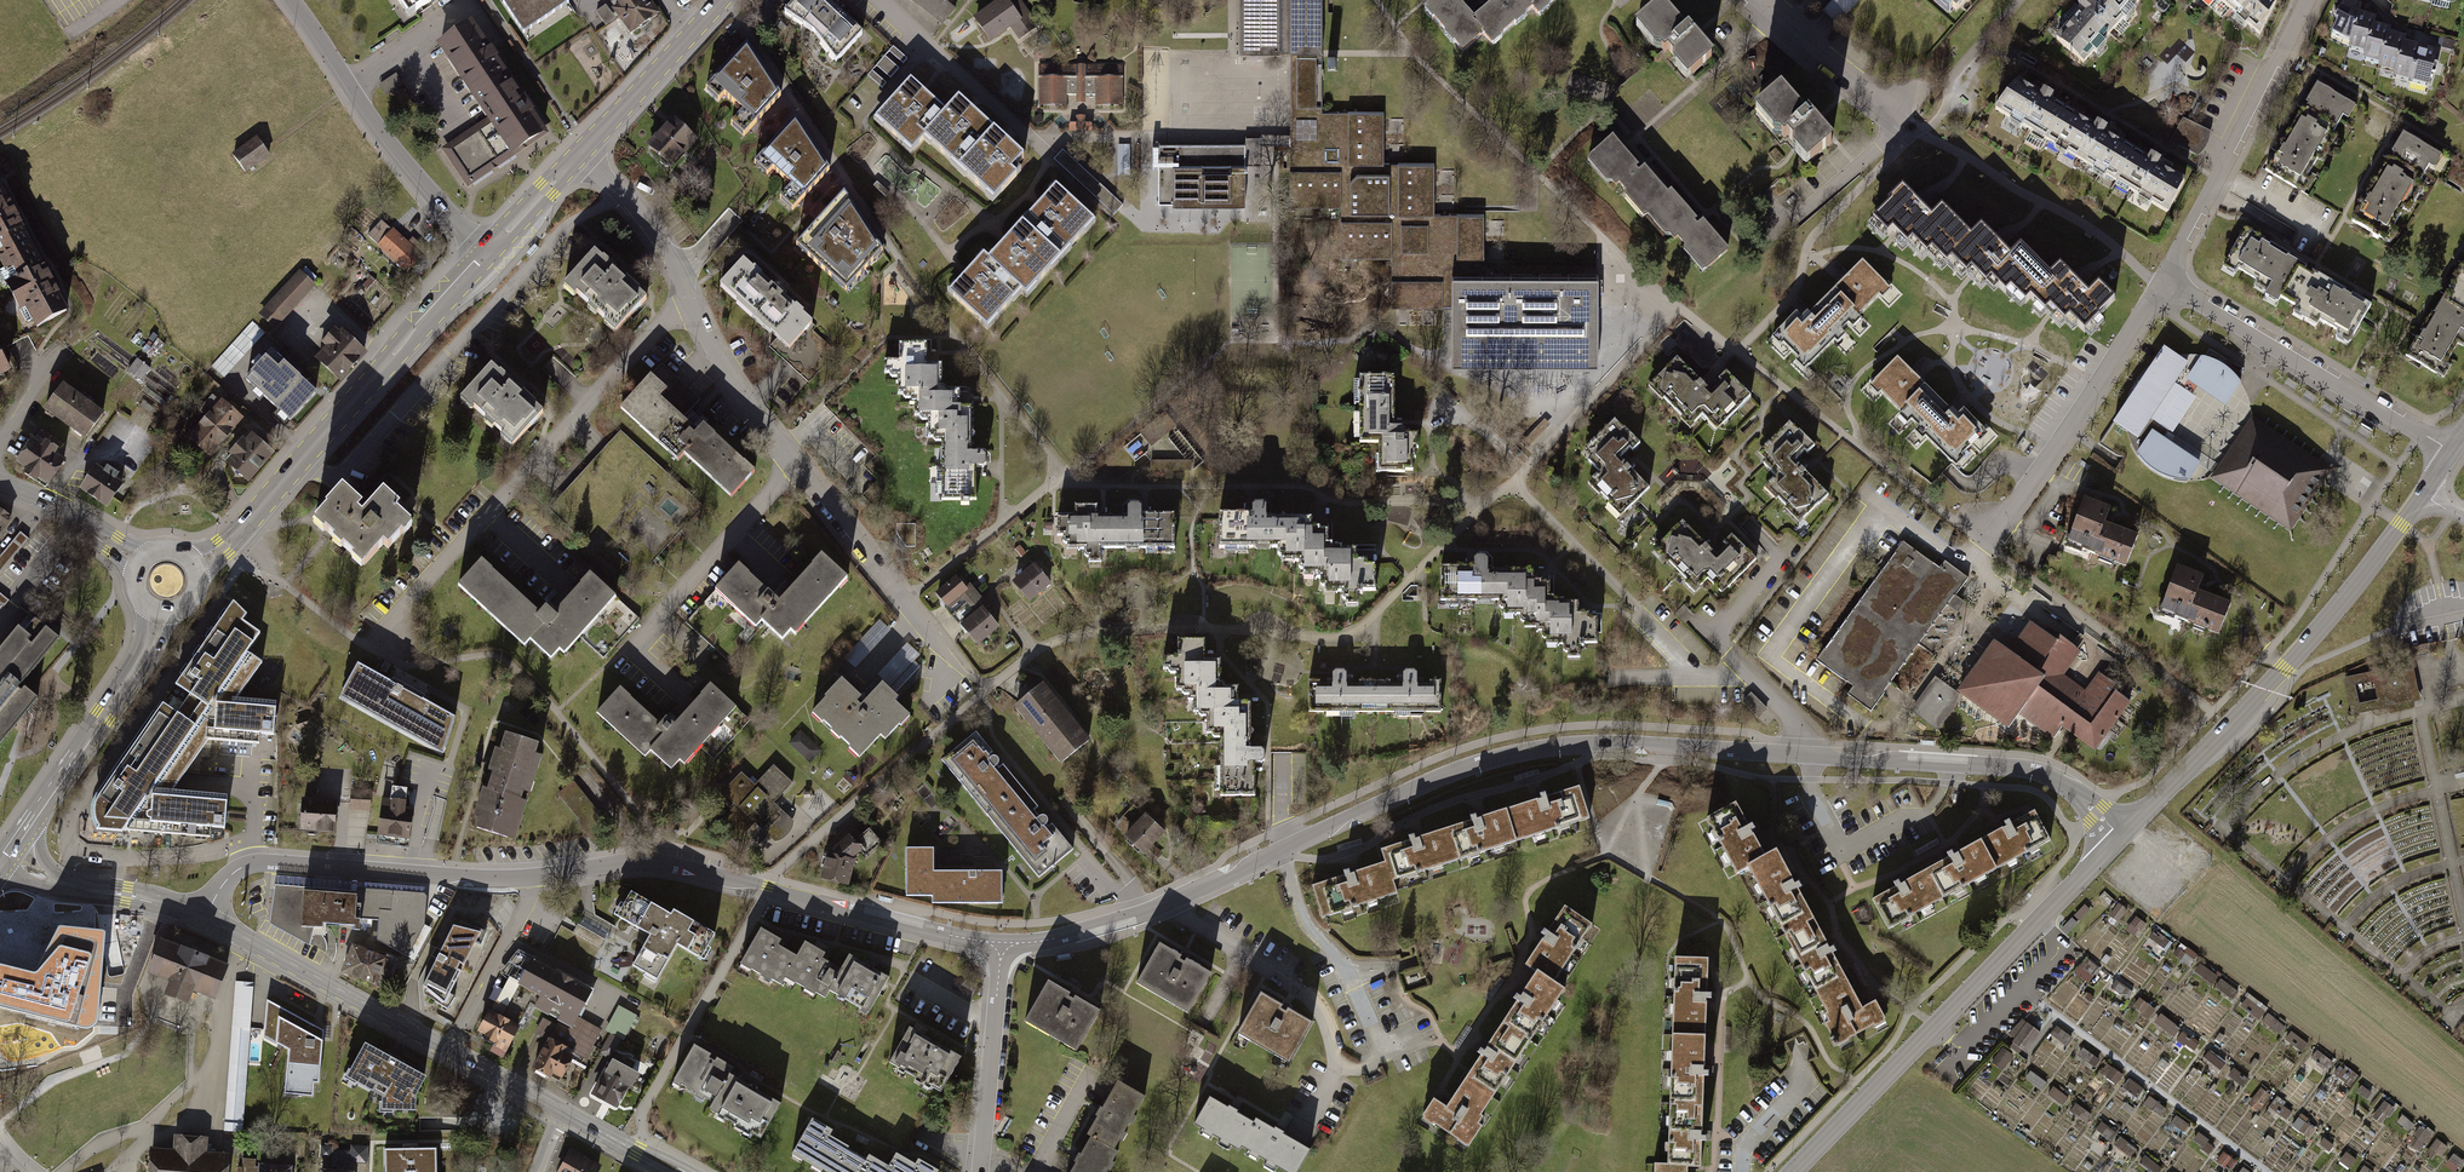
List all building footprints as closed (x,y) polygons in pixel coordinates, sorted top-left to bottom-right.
[(410,15),(432,0),(401,0),(410,15)] [(503,2),(525,35),(570,6),(566,0),(507,0),(503,2)] [(611,13),(632,44),(663,22),(647,0),(629,0),(611,13)] [(783,15),(806,28),(823,44),(837,62),(862,34),(825,0),(798,0),(783,15)] [(1007,0),(1006,0),(976,20),(993,46),(1013,33),(1021,46),(1041,33),(1019,0),(1009,0),(1008,1),(1007,0)] [(1452,306),(1452,360),(1597,360),(1597,273),(1484,272),(1483,261),(1483,246),(1483,236),(1483,220),(1483,213),(1454,213),(1434,213),(1434,195),(1434,185),(1434,170),(1434,162),(1403,162),(1384,162),(1384,144),(1384,134),(1384,119),(1384,111),(1322,111),(1323,54),(1323,0),(1240,0),(1240,51),(1290,50),(1290,54),(1290,136),(1290,144),(1290,205),(1341,205),(1340,256),(1392,256),(1391,305),(1396,305),(1411,305),(1421,305),(1436,305),(1452,306)] [(1425,7),(1463,50),(1485,31),(1472,15),(1459,0),(1433,0),(1425,7)] [(1472,15),(1485,31),(1495,42),(1536,7),(1530,0),(1490,0),(1472,15)] [(1536,7),(1539,10),(1551,0),(1530,0),(1536,7)] [(1824,10),(1838,22),(1858,0),(1833,0),(1824,10)] [(1964,24),(1986,0),(1937,0),(1964,24)] [(2138,0),(2094,0),(2057,42),(2090,71),(2147,7),(2138,0)] [(2228,10),(2230,8),(2246,20),(2242,24),(2254,33),(2265,42),(2290,10),(2277,0),(2215,0),(2228,10)] [(2366,9),(2349,2),(2334,38),(2353,45),(2364,26),(2365,17),(2366,9)] [(1662,3),(1637,26),(1687,80),(1712,57),(1662,3)] [(2381,21),(2365,17),(2364,26),(2353,45),(2354,52),(2369,57),(2377,39),(2380,28),(2381,21)] [(464,92),(502,67),(475,26),(437,50),(464,92)] [(2395,33),(2380,28),(2377,39),(2369,57),(2367,63),(2384,69),(2392,52),(2394,37),(2395,33)] [(2411,41),(2394,37),(2392,52),(2384,69),(2399,76),(2406,59),(2410,46),(2411,41)] [(780,96),(746,43),(705,89),(718,100),(723,95),(742,111),(730,124),(744,136),(780,96)] [(907,58),(893,46),(889,51),(903,63),(907,58)] [(2426,49),(2410,46),(2406,59),(2399,76),(2399,80),(2415,84),(2426,49)] [(2444,54),(2426,49),(2415,84),(2432,90),(2440,74),(2444,54)] [(890,78),(899,68),(885,55),(876,66),(890,78)] [(1122,66),(1039,65),(1039,104),(1123,104),(1122,66)] [(485,123),(522,99),(502,67),(464,92),(485,123)] [(868,75),(882,87),(886,82),(872,70),(868,75)] [(894,98),(874,119),(910,152),(922,139),(946,111),(924,92),(920,88),(910,80),(894,98)] [(2045,145),(2064,112),(2051,104),(2054,100),(2037,90),(2034,96),(2008,81),(1989,113),(2045,145)] [(1780,84),(1755,108),(1808,163),(1833,139),(1780,84)] [(2315,107),(2310,116),(2338,131),(2345,119),(2354,123),(2362,110),(2319,85),(2308,104),(2315,107)] [(968,107),(959,98),(922,139),(960,172),(996,132),(972,110),(968,107)] [(442,151),(469,191),(549,139),(522,99),(485,123),(442,151)] [(2045,145),(2105,180),(2123,149),(2103,137),(2107,131),(2094,124),(2092,128),(2064,112),(2045,145)] [(2310,116),(2304,112),(2272,170),(2306,189),(2338,131),(2310,116)] [(829,170),(796,118),(754,163),(767,175),(773,169),(791,185),(780,198),(793,210),(829,170)] [(2196,124),(2183,118),(2170,142),(2184,148),(2198,156),(2203,151),(2207,146),(2210,139),(2211,132),(2196,124)] [(700,149),(673,124),(647,151),(674,176),(700,149)] [(1003,138),(996,132),(960,172),(993,202),(1022,174),(1015,168),(1024,158),(1008,142),(1003,138)] [(266,148),(257,135),(231,153),(245,173),(271,155),(266,148)] [(1649,212),(1669,194),(1615,135),(1587,161),(1640,220),(1649,212)] [(2403,159),(2398,167),(2426,183),(2433,170),(2442,175),(2450,161),(2407,137),(2397,155),(2403,159)] [(1131,146),(1118,145),(1118,176),(1131,176),(1131,146)] [(1123,204),(1063,149),(1054,159),(1114,214),(1118,210),(1123,204)] [(2146,162),(2123,149),(2105,180),(2166,215),(2185,184),(2158,168),(2160,164),(2149,157),(2146,162)] [(2398,167),(2392,164),(2360,222),(2394,241),(2426,183),(2398,167)] [(1021,223),(1064,261),(1096,222),(1056,185),(1042,201),(1035,208),(1021,223)] [(2,263),(32,247),(24,233),(0,187),(0,258),(2,263)] [(1945,262),(1971,236),(1942,207),(1932,217),(1919,204),(1902,188),(1888,202),(1889,204),(1873,221),(1887,235),(1893,230),(1896,234),(1907,245),(1912,240),(1927,254),(1932,249),(1945,262)] [(1669,194),(1649,212),(1702,270),(1727,247),(1674,189),(1669,194)] [(882,251),(844,190),(796,245),(847,290),(882,251)] [(376,245),(407,273),(423,254),(393,228),(392,229),(388,226),(381,219),(367,235),(377,244),(376,245)] [(1002,245),(988,260),(1024,293),(1030,298),(1064,261),(1021,223),(1008,238),(1002,245)] [(2024,301),(2050,275),(2020,246),(2010,256),(1998,243),(1981,226),(1971,236),(1945,262),(1947,264),(1952,259),(1966,273),(1971,268),(1975,272),(1986,283),(1991,278),(2006,293),(2011,288),(2024,301)] [(2247,237),(2226,273),(2241,281),(2244,275),(2261,285),(2258,291),(2270,298),(2268,302),(2285,311),(2288,305),(2308,271),(2247,237)] [(32,247),(2,263),(5,268),(0,271),(0,280),(4,287),(6,286),(27,325),(34,321),(37,326),(66,311),(40,261),(32,247)] [(963,276),(946,292),(989,331),(1024,293),(988,260),(983,255),(969,270),(963,276)] [(598,258),(569,292),(621,336),(649,302),(598,258)] [(1825,299),(1848,323),(1856,316),(1858,317),(1880,295),(1878,293),(1886,285),(1863,261),(1843,281),(1825,299)] [(2098,316),(2114,299),(2099,283),(2088,293),(2076,281),(2060,265),(2050,275),(2024,301),(2025,302),(2030,297),(2045,312),(2050,307),(2053,310),(2065,322),(2070,317),(2085,331),(2099,317),(2098,316)] [(748,267),(725,292),(777,340),(801,315),(748,267)] [(281,323),(317,284),(300,269),(258,314),(275,329),(281,323)] [(2461,276),(2458,274),(2450,287),(2452,288),(2445,300),(2444,302),(2440,299),(2431,314),(2433,315),(2424,329),(2422,328),(2411,347),(2406,355),(2443,377),(2451,365),(2446,362),(2458,344),(2463,347),(2463,344),(2463,270),(2461,276)] [(2308,271),(2288,305),(2302,313),(2299,319),(2322,333),(2326,327),(2346,293),(2308,271)] [(1881,298),(1890,307),(1903,293),(1889,279),(1885,284),(1891,289),(1881,298)] [(2378,311),(2346,293),(2326,327),(2345,338),(2341,346),(2354,353),(2378,311)] [(1848,323),(1825,299),(1809,314),(1808,312),(1805,315),(1802,318),(1796,313),(1776,333),(1784,341),(1783,343),(1799,359),(1801,358),(1809,366),(1835,340),(1833,338),(1848,323)] [(266,333),(252,321),(211,366),(224,378),(266,333)] [(330,347),(318,359),(340,379),(364,353),(352,342),(354,339),(346,332),(344,335),(342,333),(340,336),(335,332),(325,343),(330,347)] [(922,402),(948,402),(948,367),(932,367),(931,347),(899,347),(900,366),(886,365),(886,385),(896,385),(895,402),(922,402)] [(2203,358),(2185,359),(2169,351),(2120,426),(2130,433),(2136,452),(2149,467),(2161,477),(2174,482),(2193,483),(2204,466),(2171,444),(2205,393),(2230,407),(2247,381),(2233,370),(2221,362),(2203,358)] [(6,381),(3,374),(8,371),(0,356),(0,384),(6,381)] [(317,397),(272,356),(247,384),(291,424),(317,397)] [(1722,381),(1713,390),(1678,356),(1649,386),(1662,399),(1665,396),(1685,416),(1682,419),(1691,428),(1703,416),(1718,431),(1753,395),(1728,371),(1720,378),(1722,381)] [(130,371),(143,379),(150,366),(137,358),(130,371)] [(1897,358),(1874,382),(1882,390),(1880,392),(1902,414),(1904,412),(1912,420),(1936,396),(1917,378),(1897,358)] [(735,504),(758,479),(688,416),(700,402),(662,368),(619,415),(681,470),(688,463),(735,504)] [(497,373),(468,406),(519,450),(548,417),(497,373)] [(1397,380),(1360,381),(1360,447),(1379,447),(1380,481),(1414,481),(1414,436),(1397,436),(1397,380)] [(102,414),(63,385),(46,409),(85,438),(102,414)] [(206,415),(189,435),(210,453),(240,419),(213,395),(199,410),(206,415)] [(1936,396),(1912,420),(1927,434),(1925,436),(1951,462),(1959,454),(1961,455),(1977,439),(1976,438),(1984,430),(1964,409),(1958,414),(1955,411),(1952,409),(1950,411),(1936,396)] [(924,452),(975,453),(977,410),(965,410),(965,402),(948,402),(922,402),(924,452)] [(1615,418),(1583,451),(1591,458),(1588,461),(1599,472),(1587,483),(1621,517),(1650,487),(1620,457),(1630,446),(1633,449),(1639,442),(1615,418)] [(1545,419),(1521,443),(1527,449),(1550,424),(1545,419)] [(2319,465),(2253,421),(2221,467),(2224,469),(2221,474),(2218,479),(2289,526),(2323,477),(2314,471),(2317,468),(2319,465)] [(1816,445),(1801,430),(1800,431),(1791,423),(1760,453),(1767,461),(1765,463),(1778,476),(1766,488),(1800,522),(1829,494),(1795,460),(1806,448),(1810,452),(1816,445)] [(230,462),(229,463),(248,480),(271,453),(253,437),(246,444),(243,441),(227,459),(230,462)] [(33,440),(17,463),(27,469),(25,473),(45,487),(64,460),(54,454),(56,450),(45,443),(43,446),(33,440)] [(975,453),(942,452),(942,509),(984,510),(984,453),(975,453)] [(96,469),(82,490),(107,508),(122,486),(115,481),(122,472),(110,464),(104,474),(96,469)] [(327,508),(315,521),(364,565),(383,544),(388,549),(411,524),(396,511),(399,507),(383,492),(362,516),(357,511),(362,506),(342,488),(326,506),(327,508)] [(2119,514),(2085,504),(2070,553),(2135,573),(2145,540),(2114,530),(2119,514)] [(10,517),(0,510),(0,531),(10,517)] [(1119,556),(1118,522),(1102,521),(1101,511),(1079,511),(1079,520),(1058,522),(1058,541),(1073,554),(1119,556)] [(1254,523),(1222,523),(1223,558),(1288,558),(1287,525),(1271,525),(1270,511),(1254,511),(1254,523)] [(1131,522),(1118,522),(1119,556),(1181,554),(1181,520),(1148,521),(1147,512),(1131,512),(1131,522)] [(1719,555),(1683,520),(1653,550),(1667,564),(1669,561),(1688,580),(1685,582),(1696,592),(1709,579),(1723,593),(1758,559),(1733,535),(1724,543),(1727,547),(1719,555)] [(1287,525),(1288,558),(1288,570),(1292,570),(1308,569),(1308,580),(1320,580),(1321,563),(1330,563),(1330,549),(1316,549),(1315,524),(1287,525)] [(20,532),(0,556),(0,573),(28,538),(20,532)] [(1902,542),(1815,661),(1856,691),(1850,699),(1870,712),(1968,578),(1949,564),(1938,557),(1933,564),(1902,542)] [(1321,563),(1320,580),(1332,580),(1333,599),(1339,599),(1379,600),(1380,565),(1360,566),(1359,554),(1343,554),(1330,549),(1330,563),(1321,563)] [(854,588),(823,560),(780,605),(742,570),(714,600),(761,645),(768,637),(790,657),(854,588)] [(1476,573),(1444,574),(1445,609),(1510,608),(1509,575),(1492,575),(1492,561),(1476,561),(1476,573)] [(551,625),(483,565),(459,593),(552,678),(619,604),(590,578),(551,625)] [(1035,568),(1013,585),(1032,608),(1053,590),(1035,568)] [(2210,581),(2176,571),(2161,620),(2226,640),(2236,606),(2205,597),(2210,581)] [(1509,575),(1510,608),(1510,620),(1514,620),(1530,619),(1530,630),(1542,630),(1543,613),(1552,613),(1552,599),(1538,599),(1537,574),(1509,575)] [(957,579),(935,596),(950,615),(972,597),(957,579)] [(9,600),(0,593),(0,603),(4,606),(9,600)] [(1543,613),(1542,630),(1554,630),(1555,649),(1561,649),(1601,650),(1602,615),(1582,616),(1581,605),(1564,604),(1552,599),(1552,613),(1543,613)] [(122,832),(123,830),(210,837),(211,828),(225,829),(225,820),(227,795),(173,791),(180,781),(208,739),(259,744),(260,734),(274,735),(276,702),(237,698),(262,662),(247,652),(260,633),(242,621),(247,615),(233,602),(175,685),(189,695),(176,713),(162,703),(98,796),(94,804),(94,812),(95,820),(98,826),(96,829),(122,832)] [(1937,647),(1959,618),(1947,609),(1925,638),(1937,647)] [(985,613),(963,630),(980,651),(1002,634),(985,613)] [(38,698),(24,686),(21,690),(18,688),(59,638),(35,618),(24,631),(18,626),(0,648),(0,743),(38,698)] [(858,666),(891,628),(881,619),(847,656),(858,666)] [(2096,676),(2085,691),(2064,675),(2081,652),(2059,635),(2056,641),(2030,622),(2009,651),(1993,641),(1956,692),(1962,697),(2007,730),(2018,715),(2053,740),(2061,728),(2095,752),(2131,703),(2096,676)] [(925,662),(907,645),(878,675),(897,692),(925,662)] [(1210,648),(1179,648),(1180,667),(1170,668),(1170,681),(1187,681),(1187,699),(1204,699),(1227,699),(1227,668),(1211,668),(1210,648)] [(357,664),(340,697),(438,750),(450,714),(357,664)] [(1377,719),(1378,684),(1352,684),(1352,676),(1337,676),(1337,684),(1311,684),(1310,719),(1377,719)] [(1935,677),(1910,711),(1937,731),(1962,697),(1956,692),(1935,677)] [(1404,685),(1378,684),(1377,719),(1412,719),(1444,719),(1444,684),(1422,684),(1422,678),(1404,678),(1404,685)] [(869,712),(846,687),(816,717),(864,764),(884,742),(890,748),(913,724),(882,697),(869,712)] [(1049,689),(1018,712),(1062,771),(1094,748),(1049,689)] [(622,694),(599,718),(674,788),(741,717),(714,691),(679,729),(671,722),(662,731),(622,694)] [(1227,699),(1204,699),(1205,722),(1221,722),(1221,728),(1246,728),(1246,714),(1245,699),(1227,699)] [(1221,742),(1230,742),(1231,780),(1255,780),(1255,773),(1270,773),(1269,759),(1253,760),(1253,728),(1246,728),(1221,728),(1221,742)] [(801,729),(790,742),(810,761),(822,749),(801,729)] [(483,805),(476,827),(508,836),(535,740),(503,731),(495,761),(483,805)] [(947,760),(959,777),(998,827),(1033,800),(982,733),(947,760)] [(757,789),(744,777),(725,798),(738,809),(722,827),(748,847),(760,834),(775,846),(796,824),(777,805),(795,785),(776,769),(757,789)] [(575,781),(560,793),(580,818),(577,821),(597,846),(615,830),(575,781)] [(1578,787),(1507,809),(1518,842),(1588,819),(1578,787)] [(351,789),(350,808),(370,809),(370,790),(351,789)] [(404,800),(383,797),(378,840),(407,843),(411,807),(403,806),(404,800)] [(336,799),(304,798),(303,830),(335,831),(336,799)] [(1079,861),(1033,800),(998,827),(1044,888),(1079,861)] [(1740,801),(1707,818),(1737,874),(1749,867),(1770,856),(1740,801)] [(1507,809),(1456,826),(1467,859),(1518,842),(1507,809)] [(2036,809),(1982,838),(1999,870),(2053,841),(2036,809)] [(1148,818),(1127,841),(1155,867),(1164,857),(1157,850),(1169,837),(1148,818)] [(853,859),(864,847),(868,851),(881,838),(868,826),(856,839),(847,832),(834,848),(843,856),(829,852),(821,879),(845,886),(853,859)] [(1456,826),(1381,851),(1385,863),(1392,884),(1467,859),(1456,826)] [(1946,845),(1941,835),(1914,850),(1919,860),(1946,845)] [(1982,838),(1927,866),(1944,898),(1999,870),(1982,838)] [(928,847),(902,847),(902,895),(928,895),(928,903),(998,903),(998,870),(928,870),(928,847)] [(1770,856),(1749,867),(1777,918),(1808,902),(1780,851),(1770,856)] [(1385,863),(1311,887),(1322,920),(1396,895),(1392,884),(1385,863)] [(1927,866),(1873,895),(1890,927),(1944,898),(1927,866)] [(354,891),(273,884),(269,923),(308,944),(312,933),(325,934),(326,918),(352,920),(352,913),(354,891)] [(354,891),(352,913),(378,918),(378,939),(414,958),(432,928),(424,924),(429,892),(354,885),(354,891)] [(2105,891),(2098,898),(2108,907),(2114,900),(2105,891)] [(675,921),(633,898),(618,924),(651,943),(634,974),(663,990),(682,957),(705,970),(721,940),(678,916),(675,921)] [(1598,922),(1566,901),(1527,962),(1537,968),(1559,982),(1598,922)] [(1848,975),(1808,902),(1777,918),(1817,992),(1848,975)] [(2125,909),(2117,903),(2109,914),(2118,920),(2125,909)] [(2085,904),(2075,915),(2081,921),(2092,910),(2085,904)] [(586,911),(579,925),(611,938),(617,925),(586,911)] [(2145,924),(2133,915),(2124,928),(2133,934),(2137,928),(2140,930),(2145,924)] [(2072,917),(2062,928),(2068,933),(2078,923),(2072,917)] [(483,928),(452,920),(421,981),(444,1002),(483,928)] [(787,973),(798,953),(779,943),(783,936),(759,923),(739,960),(782,983),(787,973)] [(88,1029),(93,1029),(97,1027),(99,1025),(101,1020),(108,934),(108,932),(105,931),(66,927),(63,927),(62,928),(45,960),(40,970),(36,972),(32,973),(1,965),(0,965),(0,1007),(88,1029)] [(2172,942),(2154,930),(2149,937),(2166,950),(2172,942)] [(326,947),(328,937),(314,934),(312,945),(326,947)] [(828,995),(844,966),(825,955),(828,950),(806,938),(798,953),(787,973),(828,995)] [(187,1002),(192,989),(214,998),(227,966),(161,940),(149,972),(171,981),(166,994),(187,1002)] [(387,954),(349,941),(339,971),(377,984),(387,954)] [(1209,969),(1159,941),(1136,984),(1186,1012),(1209,969)] [(2188,967),(2193,959),(2184,953),(2187,949),(2181,945),(2173,956),(2188,967)] [(500,972),(507,976),(537,991),(532,1000),(574,1023),(593,988),(520,949),(500,972)] [(892,975),(851,953),(844,966),(828,995),(869,1017),(892,975)] [(1707,955),(1674,954),(1671,1028),(1705,1029),(1707,955)] [(2107,981),(2111,977),(2089,959),(2077,973),(2089,983),(2097,973),(2107,981)] [(2218,975),(2200,962),(2195,969),(2204,976),(2202,978),(2211,985),(2218,975)] [(1559,982),(1537,968),(1505,1017),(1534,1035),(1566,987),(1559,982)] [(1863,1004),(1848,975),(1817,992),(1831,1017),(1823,1021),(1837,1046),(1885,1020),(1873,998),(1863,1004)] [(519,1025),(532,1000),(537,991),(507,976),(489,1009),(519,1025)] [(1098,1007),(1048,979),(1024,1021),(1075,1049),(1098,1007)] [(2115,979),(2109,987),(2128,1000),(2134,992),(2115,979)] [(2239,993),(2221,979),(2215,987),(2234,1000),(2239,993)] [(227,1131),(246,1131),(253,981),(234,980),(227,1131)] [(1310,1018),(1260,990),(1236,1033),(1286,1060),(1310,1018)] [(2157,1010),(2139,998),(2132,1007),(2150,1020),(2157,1010)] [(2265,1012),(2247,998),(2241,1006),(2258,1020),(2265,1012)] [(287,1096),(317,1097),(321,1029),(265,1001),(261,1034),(291,1051),(287,1096)] [(519,1025),(489,1009),(477,1032),(485,1036),(483,1040),(491,1044),(488,1050),(503,1058),(519,1025)] [(2286,1026),(2268,1014),(2262,1022),(2279,1035),(2286,1026)] [(1499,1089),(1534,1035),(1505,1017),(1470,1070),(1499,1089)] [(2178,1029),(2163,1018),(2158,1025),(2173,1036),(2178,1029)] [(2026,1050),(2039,1033),(2026,1023),(2013,1039),(2026,1050)] [(2074,1038),(2057,1026),(2050,1035),(2067,1047),(2074,1038)] [(1705,1029),(1671,1028),(1670,1089),(1703,1090),(1705,1029)] [(2306,1042),(2290,1030),(2284,1039),(2300,1050),(2306,1042)] [(967,1062),(912,1033),(893,1069),(947,1099),(967,1062)] [(2199,1044),(2184,1033),(2179,1039),(2195,1051),(2199,1044)] [(570,1047),(549,1036),(532,1069),(553,1080),(557,1074),(566,1078),(577,1056),(567,1051),(570,1047)] [(423,1075),(362,1041),(343,1076),(379,1096),(379,1109),(412,1110),(414,1094),(423,1075)] [(735,1066),(692,1043),(672,1080),(715,1103),(732,1072),(735,1066)] [(2099,1059),(2083,1047),(2078,1054),(2095,1065),(2099,1059)] [(2005,1049),(1993,1063),(2002,1071),(2015,1057),(2005,1049)] [(2333,1061),(2317,1049),(2311,1057),(2327,1069),(2333,1061)] [(648,1067),(615,1050),(590,1096),(618,1111),(630,1089),(635,1092),(648,1067)] [(2226,1064),(2209,1052),(2204,1059),(2221,1071),(2226,1064)] [(2101,1073),(2116,1084),(2122,1075),(2107,1064),(2101,1073)] [(2356,1077),(2340,1066),(2334,1074),(2350,1086),(2356,1077)] [(2249,1079),(2234,1069),(2228,1077),(2243,1088),(2249,1079)] [(1480,1118),(1499,1089),(1470,1070),(1449,1101),(1435,1092),(1420,1116),(1468,1147),(1485,1122),(1480,1118)] [(2047,1082),(2031,1070),(2025,1078),(2042,1090),(2047,1082)] [(732,1072),(715,1103),(710,1112),(760,1139),(781,1099),(732,1072)] [(1145,1094),(1114,1077),(1086,1129),(1090,1131),(1117,1146),(1145,1094)] [(2144,1090),(2129,1079),(2124,1086),(2139,1097),(2144,1090)] [(2373,1093),(2361,1085),(2357,1091),(2368,1099),(2373,1093)] [(2069,1098),(2054,1087),(2048,1094),(2063,1105),(2069,1098)] [(2269,1095),(2259,1088),(2247,1105),(2257,1112),(2269,1095)] [(1667,1162),(1684,1163),(1700,1163),(1703,1090),(1670,1089),(1667,1162)] [(1256,1121),(1206,1093),(1190,1122),(1239,1150),(1256,1121)] [(2168,1109),(2151,1096),(2145,1103),(2163,1116),(2168,1109)] [(2292,1111),(2274,1098),(2268,1106),(2286,1119),(2292,1111)] [(2392,1108),(2384,1102),(2373,1116),(2382,1123),(2392,1108)] [(2093,1115),(2077,1103),(2071,1110),(2088,1122),(2093,1115)] [(2412,1123),(2401,1115),(2396,1123),(2407,1130),(2412,1123)] [(812,1116),(790,1156),(820,1171),(839,1171),(850,1152),(853,1147),(832,1136),(836,1129),(812,1116)] [(1239,1150),(1279,1171),(1296,1171),(1311,1145),(1258,1116),(1256,1121),(1239,1150)] [(2190,1126),(2176,1116),(2172,1122),(2185,1132),(2190,1126)] [(2314,1129),(2298,1117),(2292,1125),(2308,1137),(2314,1129)] [(2115,1132),(2101,1123),(2097,1129),(2110,1139),(2115,1132)] [(2432,1136),(2421,1128),(2415,1136),(2418,1138),(2414,1144),(2422,1150),(2432,1136)] [(1090,1131),(1067,1171),(1103,1171),(1117,1146),(1090,1131)] [(149,1148),(148,1171),(229,1171),(230,1154),(207,1152),(208,1138),(173,1135),(172,1149),(149,1148)] [(2197,1135),(2192,1142),(2209,1154),(2214,1147),(2197,1135)] [(2332,1144),(2323,1137),(2318,1145),(2327,1152),(2332,1144)] [(2114,1145),(2131,1157),(2137,1149),(2120,1138),(2114,1145)] [(2450,1149),(2437,1140),(2426,1154),(2435,1160),(2439,1154),(2444,1157),(2450,1149)] [(386,1151),(386,1171),(437,1171),(437,1151),(386,1151)] [(2237,1161),(2223,1151),(2216,1160),(2231,1170),(2237,1161)] [(571,1152),(563,1171),(594,1171),(598,1166),(571,1152)] [(839,1171),(888,1171),(891,1166),(870,1155),(866,1161),(850,1152),(839,1171)] [(2357,1160),(2345,1152),(2340,1159),(2351,1168),(2357,1160)] [(2454,1154),(2447,1165),(2457,1171),(2463,1162),(2463,1161),(2454,1154)] [(888,1171),(941,1171),(942,1170),(921,1159),(917,1166),(897,1155),(891,1166),(888,1171)] [(2144,1155),(2138,1164),(2150,1171),(2161,1171),(2163,1169),(2144,1155)] [(244,1160),(244,1170),(258,1170),(259,1161),(244,1160)] [(1651,1162),(1650,1171),(1684,1171),(1684,1163),(1667,1162),(1651,1162)]
